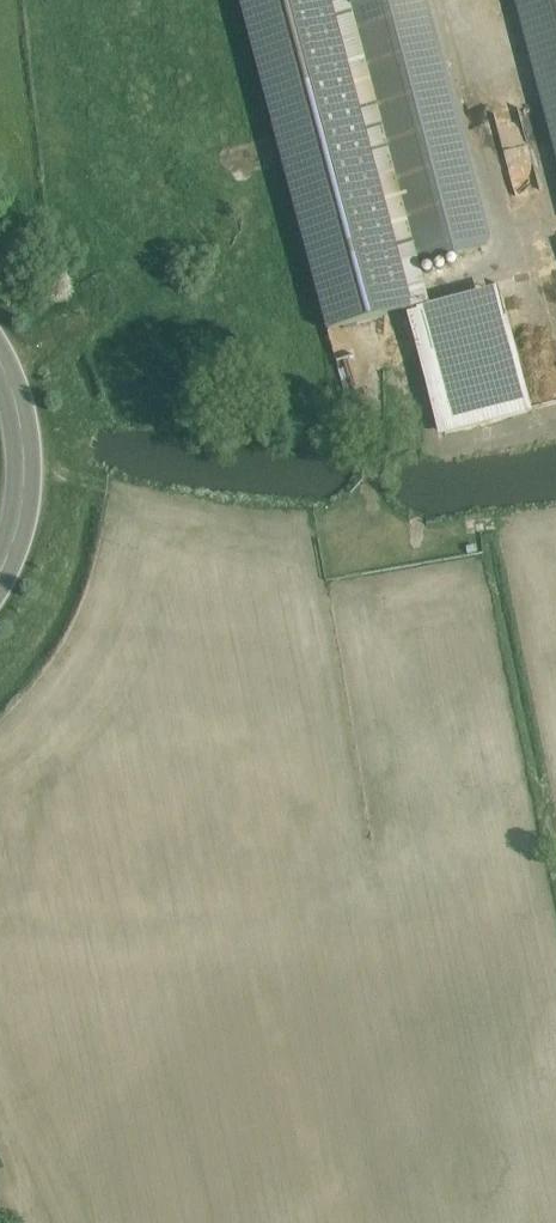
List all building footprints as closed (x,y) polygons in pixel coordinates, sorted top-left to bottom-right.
[(421,266),(351,5),(350,0),(245,0),(334,329),(431,303),(421,266)] [(430,0),(368,0),(351,5),(421,266),(496,246),(430,0)] [(555,157),(555,0),(515,0),(555,157)]
